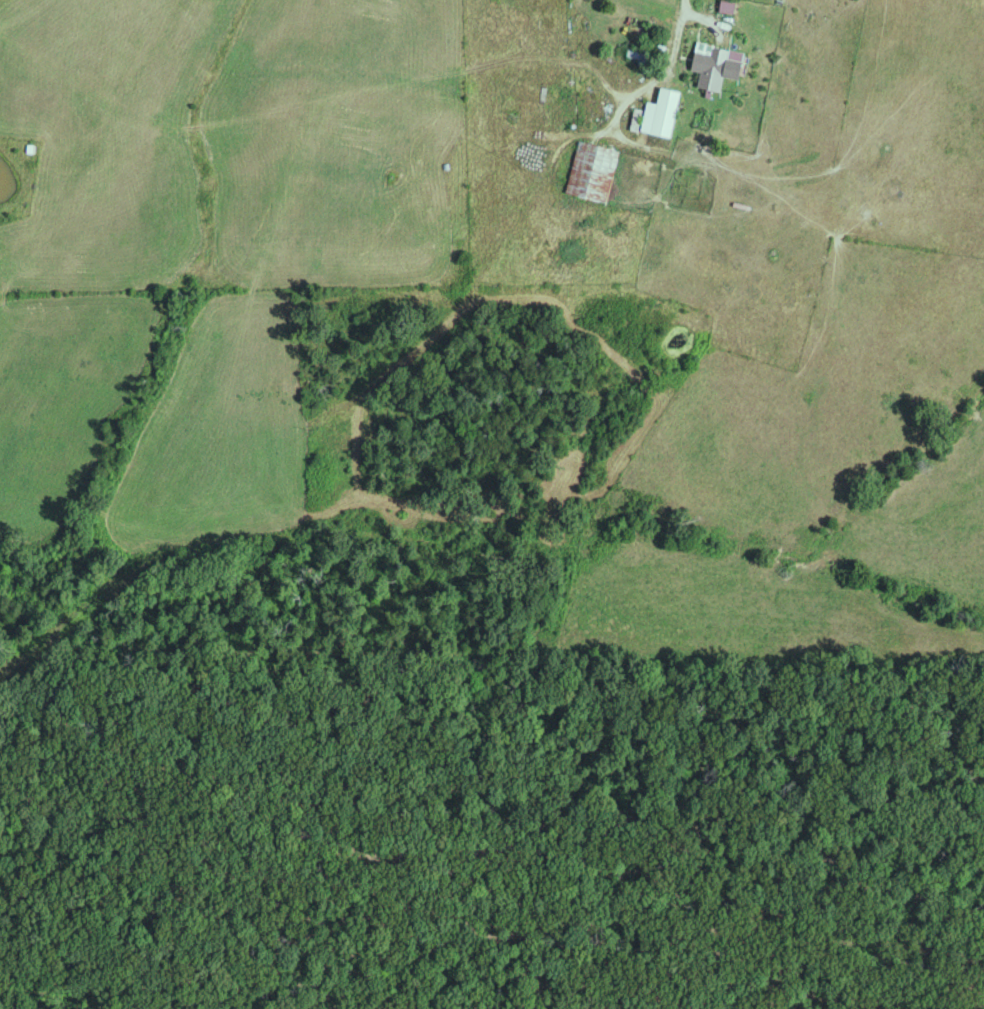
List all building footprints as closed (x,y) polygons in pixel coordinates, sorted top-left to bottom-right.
[(737,13),(740,1),(733,0),(726,0),(724,10),(737,13)] [(749,51),(701,42),(696,69),(705,71),(702,86),(724,90),(727,76),(744,79),(749,51)] [(646,131),(676,136),(684,90),(664,87),(661,103),(651,101),(646,131)] [(571,192),(612,201),(624,149),(582,140),(571,192)]
